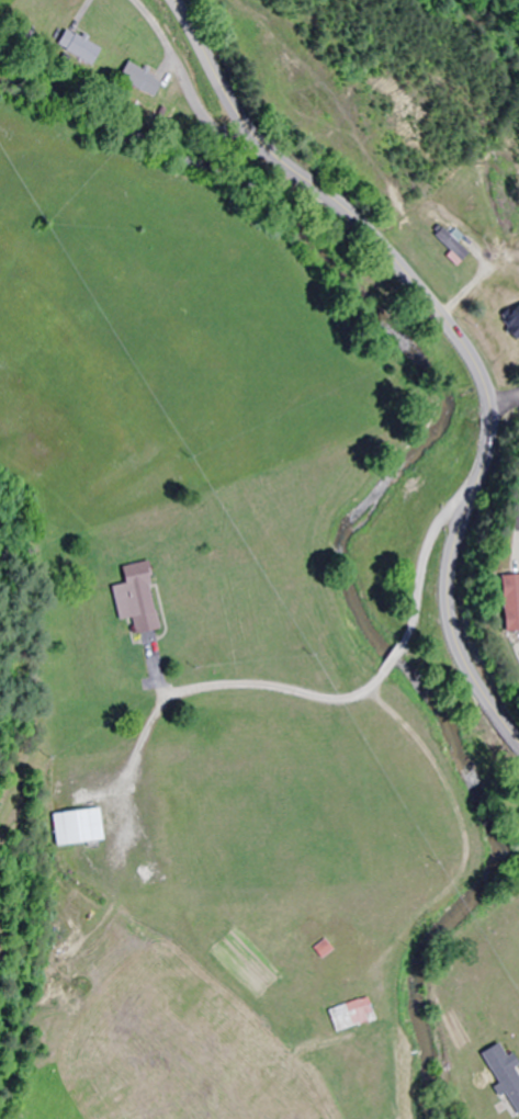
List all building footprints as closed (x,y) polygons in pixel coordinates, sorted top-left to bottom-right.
[(70,26),(56,40),(84,68),(98,54),(70,26)] [(162,85),(128,60),(117,75),(150,100),(162,85)] [(468,253),(440,225),(429,236),(457,264),(468,253)] [(516,342),(518,338),(518,302),(517,300),(495,321),(516,342)] [(157,629),(143,562),(119,567),(123,584),(111,587),(118,620),(131,617),(134,634),(157,629)] [(494,632),(518,631),(518,575),(492,576),(494,632)] [(55,846),(98,841),(95,808),(51,813),(55,846)] [(334,1032),(372,1022),(366,998),(328,1008),(334,1032)] [(517,1066),(511,1053),(504,1056),(497,1043),(480,1052),(513,1117),(518,1114),(518,1080),(513,1068),(517,1066)]
